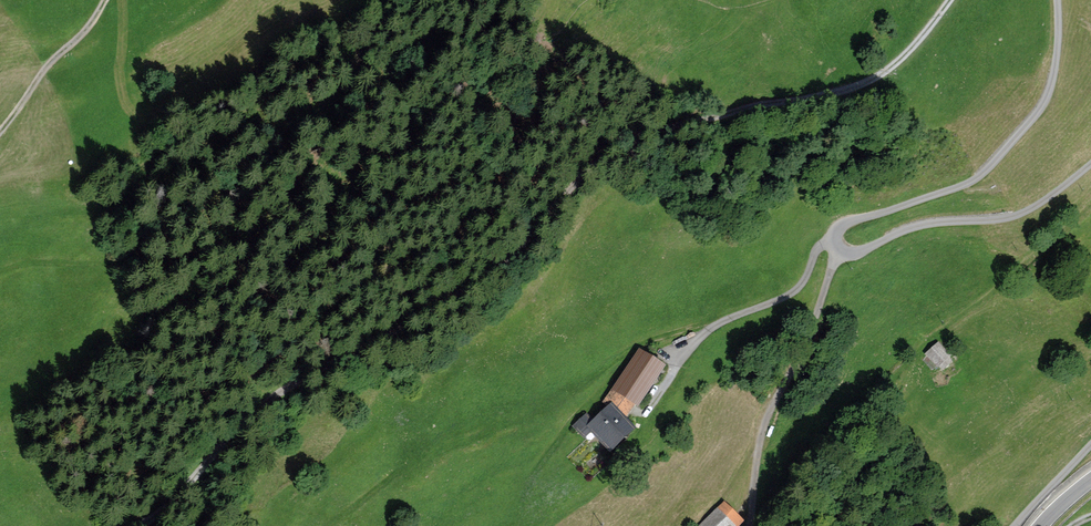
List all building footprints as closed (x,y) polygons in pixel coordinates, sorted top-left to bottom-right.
[(939,336),(923,350),(938,366),(953,353),(939,336)] [(668,367),(641,348),(606,398),(632,417),(668,367)] [(597,420),(588,409),(570,426),(585,443),(595,434),(612,452),(634,432),(612,407),(597,420)] [(700,525),(742,525),(747,522),(726,501),(700,525)]
